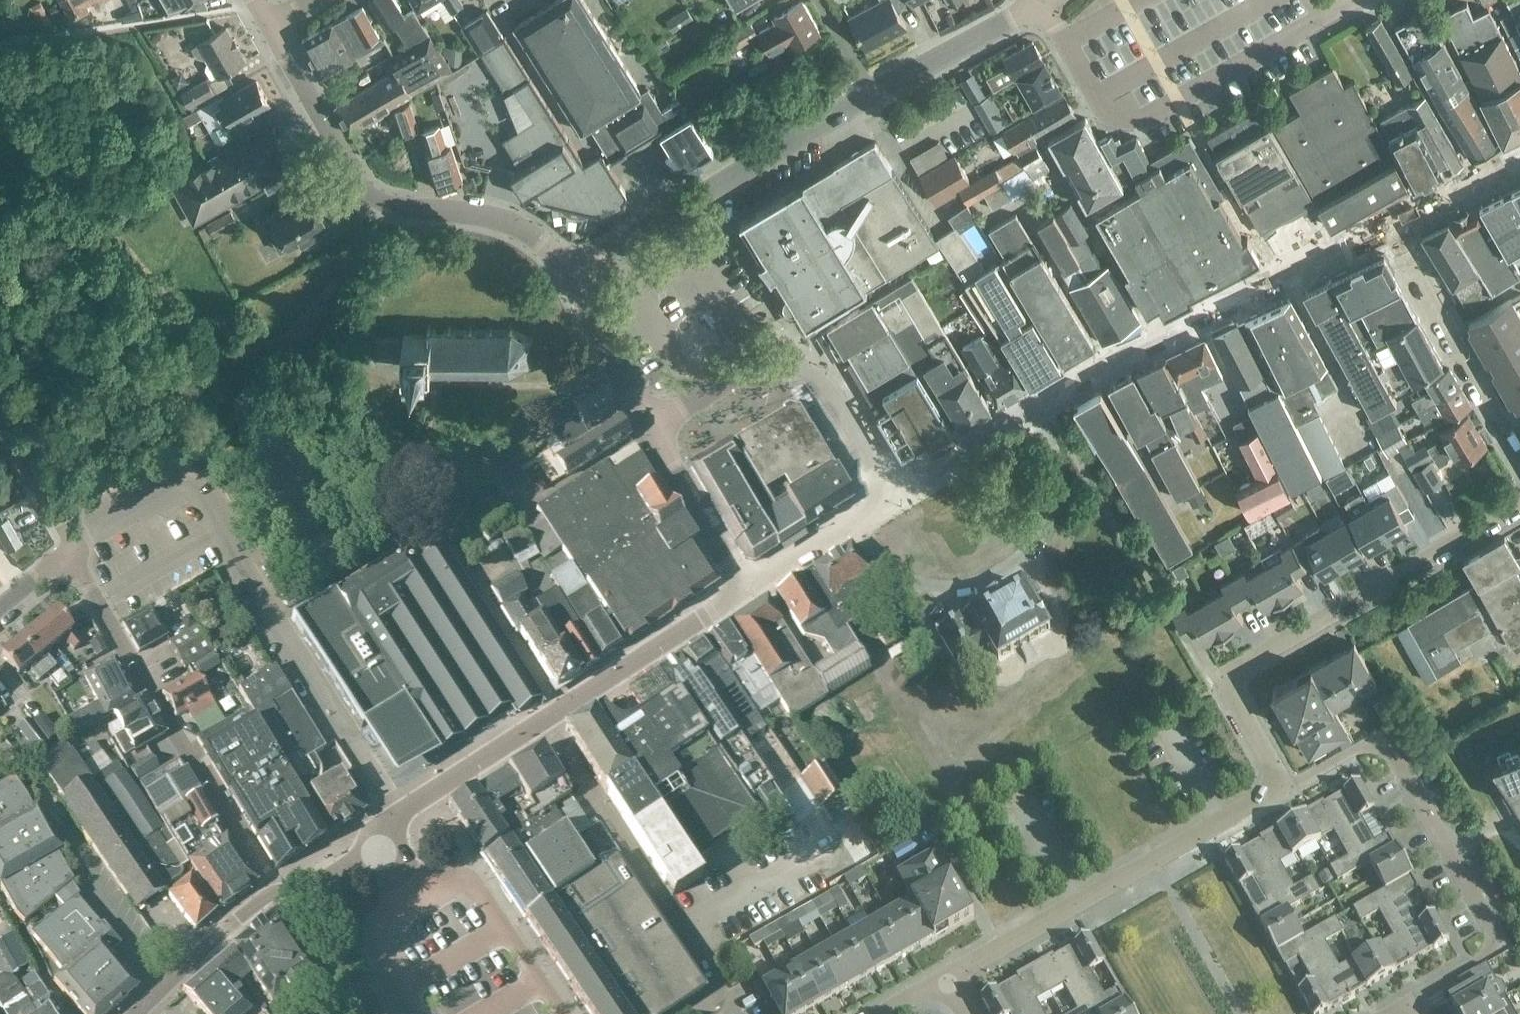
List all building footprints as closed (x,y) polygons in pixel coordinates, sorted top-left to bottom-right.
[(72,19),(89,10),(86,4),(94,0),(61,0),(72,19)] [(122,22),(142,19),(137,0),(127,0),(132,10),(119,17),(122,22)] [(166,14),(180,10),(193,3),(198,0),(158,0),(166,14)] [(193,3),(196,10),(209,8),(205,0),(198,0),(193,3)] [(404,15),(395,0),(368,0),(385,27),(394,22),(409,45),(428,33),(413,10),(404,15)] [(418,10),(434,0),(412,0),(418,10)] [(451,11),(463,4),(460,0),(445,0),(451,11)] [(641,91),(583,0),(556,0),(515,26),(517,28),(515,29),(579,130),(580,129),(582,131),(584,130),(589,126),(640,93),(639,92),(641,91)] [(738,9),(753,0),(732,0),(738,9)] [(905,0),(881,0),(849,17),(867,49),(906,27),(894,6),(905,0)] [(1519,27),(1519,0),(1507,0),(1519,27)] [(776,22),(759,32),(765,43),(771,53),(788,43),(791,48),(820,32),(811,17),(802,1),(774,17),(776,22)] [(1441,15),(1458,48),(1461,54),(1504,141),(1519,133),(1519,72),(1501,34),(1488,8),(1473,15),(1467,2),(1441,15)] [(382,37),(376,26),(365,5),(302,40),(322,76),(369,50),(366,46),(382,37)] [(666,21),(673,32),(694,19),(686,8),(666,21)] [(461,26),(477,51),(503,35),(487,10),(461,26)] [(1470,90),(1443,42),(1425,10),(1395,26),(1413,59),(1441,108),(1471,157),(1502,141),(1470,90)] [(1172,36),(1191,32),(1189,18),(1170,22),(1172,36)] [(1397,82),(1412,73),(1380,18),(1365,26),(1397,82)] [(720,42),(728,54),(758,34),(750,22),(720,42)] [(226,27),(196,44),(205,59),(207,63),(205,68),(210,77),(212,80),(245,61),(226,27)] [(1508,34),(1519,59),(1519,28),(1508,34)] [(388,75),(335,105),(350,132),(391,107),(390,106),(437,79),(451,71),(452,70),(448,63),(443,56),(430,36),(423,40),(391,58),(382,64),(388,75)] [(511,175),(519,188),(524,196),(534,189),(542,201),(559,205),(564,210),(570,214),(577,216),(584,215),(591,212),(608,216),(626,205),(620,196),(625,193),(601,153),(584,163),(504,38),(480,53),(501,86),(505,95),(514,89),(532,118),(502,138),(521,169),(511,175)] [(994,89),(1044,61),(1032,41),(1004,57),(1009,65),(987,77),(994,89)] [(444,53),(443,56),(448,63),(450,63),(461,64),(462,48),(444,47),(444,53)] [(1034,108),(1061,91),(1044,61),(1016,78),(1034,108)] [(1318,205),(1330,226),(1333,225),(1335,227),(1410,188),(1375,122),(1353,81),(1343,86),(1332,66),(1289,91),(1300,111),(1274,127),(1297,167),(1297,166),(1319,204),(1318,205)] [(973,102),(984,96),(972,73),(961,80),(973,102)] [(210,77),(182,92),(190,106),(191,109),(196,106),(219,93),(212,80),(210,77)] [(219,93),(196,106),(210,130),(222,123),(217,114),(226,109),(235,124),(270,104),(256,81),(224,99),(220,92),(219,93)] [(673,87),(679,97),(688,91),(682,81),(673,87)] [(640,93),(589,126),(612,160),(628,150),(627,149),(659,129),(661,133),(661,134),(670,149),(676,157),(679,160),(684,163),(689,163),(694,161),(701,157),(713,150),(691,114),(690,115),(680,98),(662,109),(648,88),(640,93)] [(1040,130),(1042,135),(1075,115),(1064,95),(1029,116),(1038,131),(1040,130)] [(1379,119),(1389,137),(1414,186),(1416,185),(1442,173),(1441,172),(1444,171),(1462,161),(1425,95),(1379,119)] [(1003,126),(995,112),(986,96),(974,104),(991,133),(1003,126)] [(411,102),(392,108),(401,135),(420,129),(411,102)] [(1205,134),(1217,153),(1261,231),(1261,230),(1264,233),(1269,229),(1275,224),(1278,223),(1281,221),(1285,219),(1288,218),(1292,216),(1295,215),(1298,213),(1302,211),(1305,209),(1308,207),(1311,204),(1314,202),(1269,123),(1258,103),(1238,115),(1249,134),(1244,138),(1232,118),(1205,134)] [(1038,131),(1029,116),(1004,131),(1015,150),(1042,135),(1040,130),(1038,131)] [(1160,163),(1153,167),(1149,161),(1136,136),(1118,146),(1112,134),(1099,141),(1085,117),(1048,138),(1082,198),(1118,176),(1128,191),(1166,172),(1160,163)] [(267,125),(168,180),(193,224),(292,169),(267,125)] [(451,183),(462,179),(451,144),(445,146),(438,125),(424,129),(431,151),(425,153),(437,188),(440,187),(443,189),(450,187),(451,183)] [(1225,198),(1190,139),(1149,161),(1153,167),(1160,163),(1166,172),(1128,191),(1118,176),(1082,198),(1086,206),(1103,196),(1109,206),(1096,214),(1129,272),(1125,274),(1147,312),(1159,305),(1164,314),(1192,300),(1193,300),(1194,299),(1213,289),(1211,285),(1230,275),(1232,279),(1245,272),(1246,273),(1247,272),(1245,268),(1260,259),(1247,237),(1243,239),(1220,200),(1225,198)] [(772,278),(777,275),(788,293),(785,296),(785,301),(787,305),(792,306),(796,305),(808,324),(816,319),(816,320),(850,300),(850,299),(886,277),(939,245),(903,186),(902,186),(875,141),(845,159),(795,189),(740,222),(741,224),(745,222),(767,257),(761,262),(766,270),(772,278)] [(955,156),(949,159),(938,141),(910,158),(928,189),(947,178),(963,169),(955,156)] [(1025,167),(1042,157),(1036,145),(1019,155),(1019,156),(1025,167)] [(168,163),(175,175),(188,167),(182,155),(168,163)] [(1019,156),(996,169),(1004,183),(1012,197),(1035,183),(1032,178),(1025,167),(1019,156)] [(1042,157),(1025,167),(1032,178),(1049,168),(1042,157)] [(963,169),(947,178),(954,192),(955,191),(954,189),(969,180),(963,169)] [(1004,183),(996,169),(959,190),(967,203),(984,194),(992,208),(1011,197),(1003,183),(1004,183)] [(947,178),(928,189),(936,202),(954,192),(947,178)] [(1505,193),(1519,220),(1519,186),(1505,193)] [(290,247),(330,224),(328,220),(329,216),(325,210),(322,209),(311,191),(271,214),(272,215),(263,221),(268,229),(277,223),(281,231),(272,236),(280,250),(289,245),(290,247)] [(1505,193),(1481,206),(1519,276),(1519,220),(1505,193)] [(1071,203),(1053,214),(1069,242),(1083,234),(1088,231),(1071,203)] [(937,240),(945,252),(947,255),(966,284),(999,334),(1030,385),(1061,366),(1060,364),(1063,362),(1032,310),(1007,268),(1002,260),(995,264),(994,263),(985,269),(959,230),(976,219),(967,204),(949,215),(957,226),(937,240)] [(1448,222),(1492,293),(1519,276),(1479,206),(1448,222)] [(214,234),(236,223),(230,212),(208,223),(214,234)] [(1016,213),(988,230),(1005,257),(1002,259),(1002,260),(1007,268),(1032,310),(1063,362),(1064,364),(1065,363),(1065,362),(1094,345),(1094,346),(1095,345),(1056,279),(1032,241),(1016,213)] [(1053,214),(1039,223),(1065,268),(1061,271),(1071,288),(1102,341),(1121,330),(1079,260),(1070,243),(1069,242),(1053,214)] [(1449,224),(1448,222),(1422,234),(1423,236),(1453,285),(1468,309),(1492,294),(1485,282),(1449,224)] [(1083,234),(1069,242),(1070,243),(1079,260),(1121,330),(1139,318),(1108,266),(1103,269),(1093,251),(1083,234)] [(932,263),(944,256),(938,247),(926,254),(932,263)] [(1372,413),(1386,405),(1396,399),(1391,389),(1412,378),(1413,378),(1442,362),(1417,316),(1418,316),(1384,253),(1330,278),(1304,291),(1311,303),(1337,350),(1348,370),(1347,371),(1348,374),(1350,373),(1372,413)] [(991,408),(918,287),(911,276),(873,300),(879,310),(890,328),(893,331),(894,331),(905,349),(926,385),(934,380),(962,426),(965,424),(964,423),(987,409),(988,410),(991,408)] [(1517,306),(1519,305),(1519,295),(1513,299),(1512,298),(1469,322),(1471,326),(1469,329),(1475,334),(1479,341),(1475,343),(1479,349),(1483,347),(1487,354),(1487,361),(1491,361),(1495,368),(1493,371),(1499,376),(1503,382),(1499,385),(1503,391),(1506,389),(1510,395),(1511,403),(1514,403),(1517,407),(1519,405),(1519,312),(1517,306)] [(1338,386),(1326,365),(1290,298),(1287,299),(1245,319),(1245,320),(1293,413),(1297,423),(1318,412),(1320,411),(1314,399),(1338,386)] [(843,355),(846,353),(851,360),(847,363),(903,455),(930,438),(933,443),(953,431),(872,300),(827,327),(843,355)] [(1293,413),(1245,320),(1238,324),(1237,323),(1212,334),(1238,384),(1291,489),(1321,474),(1296,424),(1297,423),(1293,413)] [(468,370),(472,370),(472,369),(489,369),(489,370),(493,370),(493,369),(508,369),(508,370),(512,370),(512,368),(527,360),(531,362),(532,359),(529,357),(529,340),(533,338),(531,334),(527,336),(512,329),(512,325),(509,325),(508,329),(493,328),(493,325),(490,325),(490,328),(472,328),(472,325),(469,325),(469,328),(451,328),(451,325),(448,325),(448,328),(431,328),(431,325),(427,324),(427,334),(403,334),(403,338),(394,338),(394,336),(392,336),(392,338),(377,338),(376,336),(375,337),(375,339),(371,343),(369,342),(368,344),(370,345),(370,351),(368,352),(369,354),(371,353),(375,357),(374,359),(376,360),(377,358),(391,358),(391,360),(393,360),(393,358),(403,358),(403,363),(428,362),(428,373),(431,373),(431,369),(448,369),(448,373),(452,373),(452,369),(468,369),(468,370)] [(997,404),(1029,385),(1004,345),(991,353),(981,336),(962,347),(997,404)] [(1211,386),(1209,382),(1222,376),(1205,341),(1201,340),(1201,339),(1166,356),(1187,398),(1191,406),(1207,398),(1203,390),(1211,386)] [(1166,356),(1133,371),(1153,404),(1156,403),(1159,409),(1159,410),(1172,432),(1186,424),(1196,441),(1206,435),(1197,418),(1196,418),(1186,398),(1187,398),(1166,356)] [(1435,401),(1460,387),(1449,368),(1424,383),(1429,391),(1411,401),(1417,411),(1435,401)] [(1166,423),(1159,410),(1159,409),(1156,403),(1151,405),(1133,372),(1108,385),(1109,387),(1119,404),(1128,421),(1138,439),(1143,436),(1152,452),(1177,498),(1185,493),(1192,506),(1207,498),(1166,423)] [(1460,387),(1435,401),(1417,411),(1424,423),(1441,413),(1445,420),(1471,406),(1460,387)] [(618,420),(611,409),(612,409),(599,389),(546,423),(553,433),(559,429),(576,418),(589,438),(618,420)] [(1193,549),(1130,440),(1111,406),(1100,389),(1074,405),(1088,429),(1087,429),(1139,518),(1140,517),(1167,564),(1193,549)] [(820,448),(821,446),(799,409),(786,416),(784,413),(734,443),(735,443),(737,447),(773,509),(787,500),(806,530),(850,502),(844,492),(847,490),(828,458),(826,458),(820,448)] [(1303,434),(1324,423),(1318,412),(1297,423),(1303,434)] [(1406,440),(1397,445),(1385,452),(1387,455),(1398,449),(1403,456),(1424,491),(1412,470),(1430,459),(1433,457),(1477,430),(1467,414),(1440,431),(1445,441),(1440,444),(1436,443),(1427,448),(1424,443),(1413,450),(1407,439),(1406,440)] [(576,418),(559,429),(553,433),(564,451),(561,453),(562,455),(555,459),(567,478),(630,438),(618,419),(618,420),(589,438),(576,418)] [(1303,434),(1308,444),(1329,434),(1324,423),(1303,434)] [(1396,423),(1376,435),(1385,452),(1397,445),(1406,440),(1396,423)] [(1251,513),(1291,493),(1259,429),(1239,438),(1257,474),(1236,485),(1251,513)] [(1477,430),(1433,457),(1438,465),(1440,464),(1446,461),(1448,457),(1453,454),(1458,463),(1487,446),(1477,430)] [(1308,444),(1314,455),(1334,445),(1329,434),(1308,444)] [(1314,455),(1319,466),(1340,455),(1334,445),(1314,455)] [(722,456),(778,548),(805,531),(787,501),(774,509),(773,509),(737,447),(723,455),(722,456)] [(1369,468),(1375,464),(1370,454),(1363,458),(1369,468)] [(552,555),(562,548),(625,643),(626,642),(622,635),(643,622),(646,626),(647,625),(647,624),(653,620),(653,621),(655,620),(654,619),(660,616),(662,615),(662,614),(667,611),(668,611),(670,610),(667,606),(687,592),(690,597),(692,595),(697,592),(699,591),(698,590),(703,587),(704,588),(706,586),(705,586),(710,583),(712,582),(711,580),(707,575),(708,574),(707,572),(706,573),(702,568),(703,567),(702,565),(701,566),(697,560),(698,559),(697,558),(696,558),(692,553),(694,552),(692,550),(691,551),(688,546),(695,541),(657,482),(652,485),(636,460),(641,456),(640,455),(611,473),(606,465),(537,510),(524,529),(544,560),(552,555)] [(712,455),(691,468),(724,525),(729,522),(739,539),(734,542),(745,561),(754,563),(778,548),(722,456),(715,460),(712,455)] [(1324,477),(1345,466),(1340,455),(1319,466),(1324,477)] [(1443,480),(1430,459),(1412,470),(1424,491),(1443,480)] [(516,463),(493,478),(507,500),(530,486),(516,463)] [(1346,468),(1326,480),(1334,494),(1354,482),(1346,468)] [(17,478),(0,488),(0,512),(1,511),(2,512),(29,497),(18,478),(17,478)] [(1319,482),(1307,489),(1312,498),(1324,491),(1319,482)] [(1396,483),(1365,500),(1369,506),(1387,538),(1408,526),(1398,510),(1408,505),(1396,483)] [(1364,484),(1346,494),(1353,506),(1371,496),(1364,484)] [(1387,538),(1369,506),(1350,517),(1368,549),(1387,538)] [(489,543),(511,525),(499,511),(477,529),(489,543)] [(1251,536),(1264,528),(1257,515),(1251,519),(1243,523),(1251,536)] [(1346,519),(1327,530),(1345,562),(1364,551),(1346,519)] [(1323,524),(1302,536),(1324,574),(1345,562),(1327,530),(1323,524)] [(408,545),(334,592),(291,620),(395,782),(438,755),(437,752),(461,737),(510,706),(516,715),(541,699),(444,547),(431,527),(421,533),(430,547),(426,549),(422,543),(411,550),(408,545)] [(515,560),(535,549),(526,533),(507,544),(515,560)] [(18,534),(1,543),(6,552),(22,543),(18,534)] [(1504,536),(1464,560),(1477,583),(1479,586),(1519,563),(1515,554),(1504,536)] [(1266,566),(1284,597),(1293,592),(1292,591),(1302,585),(1295,571),(1307,565),(1293,543),(1281,550),(1284,555),(1266,566)] [(845,629),(861,620),(887,604),(871,578),(851,546),(775,594),(803,638),(823,644),(832,659),(812,671),(828,696),(870,670),(845,629)] [(1178,579),(1189,573),(1182,562),(1171,568),(1178,579)] [(1408,623),(1430,660),(1434,661),(1454,649),(1500,623),(1509,639),(1509,638),(1519,632),(1519,562),(1519,563),(1479,586),(1477,583),(1408,623)] [(621,645),(603,615),(587,590),(586,590),(571,565),(551,577),(582,627),(581,628),(600,658),(602,657),(606,659),(612,655),(611,651),(621,645)] [(1244,571),(1233,577),(1245,599),(1256,593),(1264,607),(1273,601),(1274,602),(1284,597),(1266,566),(1247,576),(1244,571)] [(488,589),(500,608),(523,593),(511,574),(488,589)] [(1245,599),(1233,577),(1221,584),(1224,589),(1206,599),(1224,631),(1233,626),(1233,625),(1243,619),(1235,605),(1245,599)] [(1038,637),(1050,630),(1040,614),(1048,610),(1040,598),(1033,602),(1022,583),(937,632),(957,666),(990,647),(998,661),(1010,654),(1038,638),(1038,637)] [(599,663),(566,608),(556,591),(535,604),(580,675),(599,663)] [(166,603),(174,614),(185,607),(177,596),(166,603)] [(579,676),(580,676),(533,603),(526,607),(520,598),(501,610),(516,634),(520,632),(538,661),(538,662),(552,684),(553,684),(556,689),(557,691),(558,690),(557,689),(579,676)] [(1224,631),(1206,599),(1188,610),(1185,605),(1173,611),(1185,633),(1196,627),(1204,641),(1214,635),(1214,636),(1224,631)] [(792,720),(827,698),(780,623),(781,623),(767,600),(765,601),(770,609),(737,630),(732,623),(730,624),(768,683),(792,720)] [(153,611),(124,628),(139,654),(168,637),(156,617),(164,613),(161,607),(153,611)] [(39,627),(55,647),(64,639),(74,652),(82,645),(73,632),(57,612),(39,627)] [(191,617),(181,623),(187,633),(197,627),(191,617)] [(229,637),(218,618),(202,628),(213,646),(229,637)] [(770,689),(754,662),(729,624),(706,639),(729,671),(730,671),(732,673),(732,677),(743,693),(749,702),(770,689)] [(55,647),(39,627),(20,642),(47,676),(56,669),(48,659),(44,662),(40,658),(55,647)] [(185,669),(213,653),(197,627),(187,633),(170,643),(185,669)] [(885,648),(901,639),(894,627),(879,637),(885,648)] [(109,650),(102,638),(91,645),(98,657),(109,650)] [(766,730),(729,674),(704,641),(679,657),(696,677),(698,675),(714,697),(739,734),(746,745),(766,730)] [(47,676),(20,642),(2,657),(18,677),(32,665),(36,669),(31,672),(39,682),(47,676)] [(1376,682),(1354,643),(1272,689),(1309,753),(1348,731),(1334,706),(1376,682)] [(679,657),(657,672),(656,672),(677,693),(677,692),(692,713),(696,710),(720,746),(739,734),(714,697),(698,675),(696,677),(679,657)] [(112,715),(137,701),(116,660),(85,677),(100,705),(105,702),(112,715)] [(221,671),(214,660),(197,670),(204,682),(221,671)] [(68,665),(63,669),(69,676),(74,672),(68,665)] [(274,668),(238,691),(237,691),(260,727),(276,718),(304,762),(313,757),(323,751),(302,716),(304,715),(274,668)] [(602,707),(593,713),(617,749),(694,866),(694,865),(711,853),(708,848),(752,820),(758,829),(752,833),(758,843),(773,833),(760,813),(758,815),(674,695),(677,693),(656,672),(637,684),(640,688),(629,694),(642,713),(632,720),(626,723),(619,723),(612,720),(607,715),(602,707)] [(197,675),(162,695),(163,697),(176,718),(188,712),(193,720),(215,707),(210,699),(197,675)] [(114,715),(119,724),(108,730),(114,740),(156,716),(153,711),(152,711),(145,698),(114,715)] [(1392,706),(1383,711),(1388,720),(1397,715),(1392,706)] [(223,725),(206,735),(205,735),(197,740),(205,752),(228,792),(229,791),(242,811),(241,812),(277,871),(304,852),(303,851),(323,837),(324,839),(326,838),(249,711),(224,726),(223,725)] [(80,713),(69,719),(76,733),(88,727),(80,713)] [(566,730),(665,885),(673,896),(702,878),(694,866),(617,749),(593,713),(566,730)] [(156,716),(114,740),(124,759),(135,753),(166,735),(159,722),(159,721),(156,716)] [(49,743),(58,736),(43,717),(34,725),(49,743)] [(304,762),(276,718),(260,727),(326,837),(365,812),(340,773),(328,781),(313,757),(304,762)] [(46,746),(31,727),(28,723),(19,731),(36,754),(46,746)] [(1342,736),(1346,743),(1351,740),(1347,733),(1342,736)] [(62,803),(136,911),(165,891),(165,890),(180,880),(182,877),(183,874),(182,871),(187,867),(164,829),(162,830),(124,774),(116,764),(111,768),(102,754),(94,760),(85,747),(72,756),(63,742),(35,762),(62,802),(62,803)] [(552,809),(569,797),(571,796),(542,749),(507,770),(508,771),(524,800),(528,805),(532,813),(522,820),(526,826),(552,809)] [(1492,761),(1513,793),(1515,792),(1519,800),(1519,750),(1492,761)] [(187,770),(182,761),(140,787),(145,795),(187,770)] [(139,783),(156,772),(150,762),(132,772),(139,783)] [(823,764),(821,766),(801,779),(821,809),(843,795),(823,764)] [(187,770),(145,795),(160,820),(187,865),(190,864),(220,910),(239,897),(239,896),(247,890),(248,891),(250,889),(249,889),(252,876),(236,852),(227,838),(217,823),(218,822),(202,794),(202,795),(187,770)] [(524,800),(508,771),(475,791),(474,790),(449,805),(482,855),(517,832),(508,820),(498,826),(488,811),(506,800),(519,821),(522,820),(532,813),(528,805),(524,800)] [(745,771),(737,776),(742,784),(751,779),(745,771)] [(796,813),(793,815),(796,820),(817,805),(799,777),(780,789),(796,813)] [(49,831),(37,810),(33,812),(14,779),(0,787),(0,859),(49,831)] [(1373,842),(1360,818),(1374,810),(1359,784),(1224,860),(1238,886),(1253,878),(1267,903),(1253,911),(1284,967),(1298,959),(1312,983),(1298,991),(1311,1013),(1321,1013),(1449,942),(1433,914),(1419,922),(1405,897),(1419,889),(1388,834),(1373,842)] [(756,796),(777,830),(794,820),(772,786),(756,796)] [(575,805),(569,797),(552,809),(594,872),(525,918),(589,1013),(674,1013),(707,992),(617,857),(605,865),(585,836),(592,831),(575,805)] [(526,826),(517,832),(482,855),(525,918),(594,872),(552,809),(526,826)] [(49,831),(0,859),(0,887),(17,916),(24,925),(55,899),(61,906),(76,893),(71,884),(74,883),(57,854),(61,851),(49,831)] [(899,863),(916,853),(910,841),(893,851),(899,863)] [(912,901),(889,914),(911,953),(973,918),(937,854),(898,876),(912,901)] [(862,869),(853,874),(858,883),(867,878),(862,869)] [(195,931),(215,913),(215,912),(191,878),(169,896),(194,930),(194,931),(195,931)] [(834,902),(843,897),(838,889),(829,894),(834,902)] [(76,893),(61,906),(63,909),(30,937),(63,975),(109,936),(77,899),(79,897),(76,893)] [(817,901),(811,904),(816,912),(834,902),(829,894),(817,901)] [(811,904),(793,914),(798,922),(816,912),(811,904)] [(234,949),(245,965),(272,1006),(317,976),(276,914),(275,913),(274,914),(260,926),(249,934),(249,935),(235,947),(234,946),(233,948),(234,948),(234,949)] [(793,914),(776,924),(781,933),(785,930),(789,937),(801,929),(798,923),(798,922),(793,914)] [(889,914),(870,925),(893,964),(911,953),(889,914)] [(776,924),(758,934),(763,943),(767,949),(784,939),(781,933),(776,924)] [(12,935),(6,925),(0,928),(0,942),(12,935)] [(893,964),(870,925),(853,935),(875,974),(893,964)] [(763,943),(758,934),(749,939),(754,948),(763,943)] [(853,935),(835,945),(857,984),(875,974),(853,935)] [(63,975),(54,983),(80,1013),(109,1013),(129,997),(131,980),(108,953),(117,946),(109,936),(63,975)] [(1117,989),(1103,997),(1089,972),(1103,964),(1088,938),(1071,948),(1052,959),(1051,959),(1017,978),(1017,979),(995,992),(995,991),(977,1001),(985,1013),(1042,1013),(1035,1002),(1062,987),(1077,1013),(1074,1013),(1131,1013),(1117,989)] [(857,984),(835,945),(817,955),(840,994),(857,984)] [(234,948),(183,991),(203,1013),(248,1013),(252,1011),(233,989),(243,980),(239,975),(244,971),(241,968),(245,965),(234,949),(234,948)] [(840,994),(817,955),(799,965),(822,1004),(840,994)] [(799,965),(788,972),(784,965),(778,968),(782,975),(804,1013),(805,1013),(822,1004),(799,965)] [(1463,978),(1469,989),(1449,1001),(1453,1008),(1452,1009),(1455,1013),(1477,1013),(1496,1003),(1505,998),(1506,993),(1502,985),(1497,983),(1486,965),(1463,978)] [(782,975),(763,986),(779,1013),(804,1013),(782,975)] [(24,997),(15,984),(10,980),(4,978),(0,980),(0,1009),(3,1013),(33,1013),(22,998),(24,997)] [(1477,1013),(1502,1013),(1496,1003),(1477,1013)] [(52,1005),(39,1013),(58,1013),(52,1005)]
